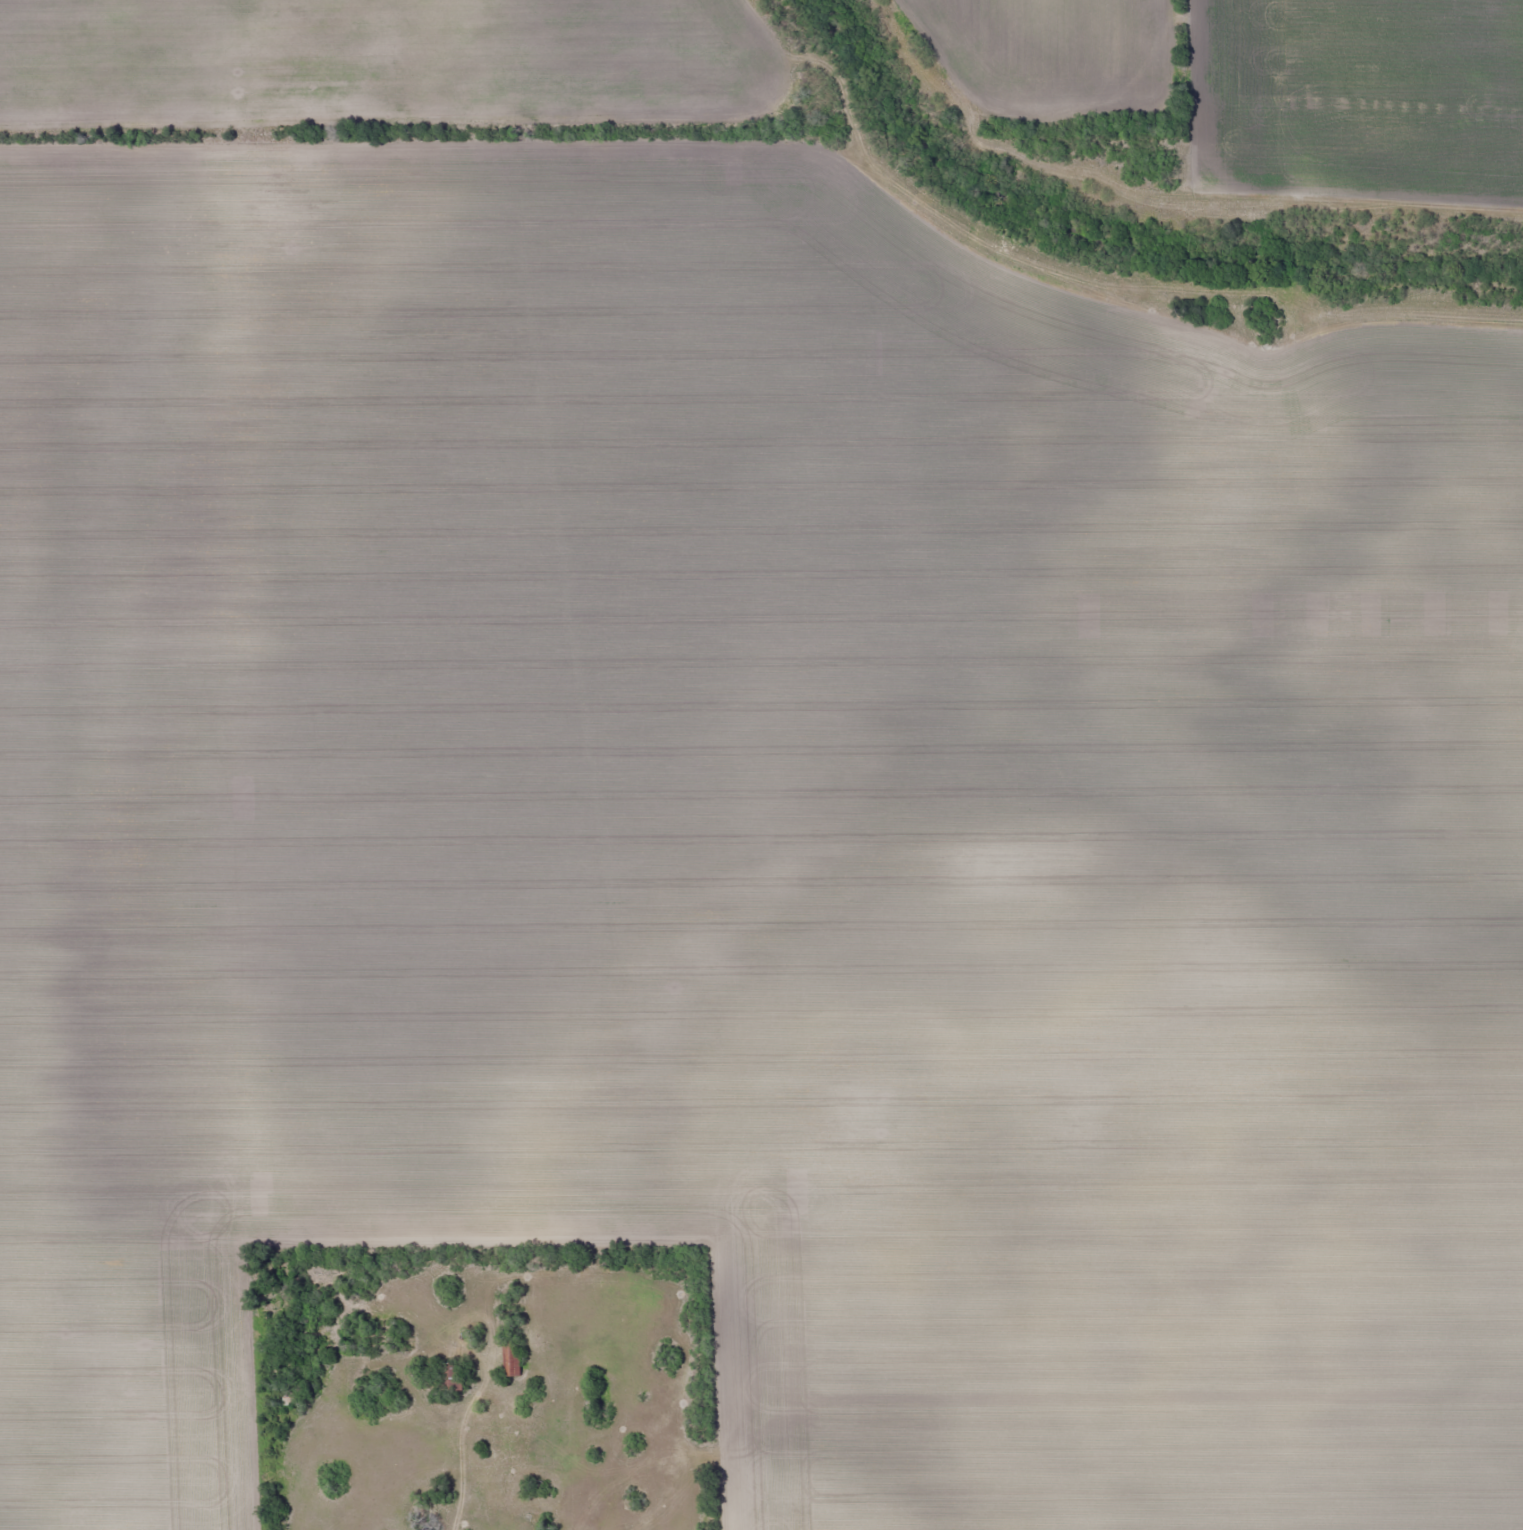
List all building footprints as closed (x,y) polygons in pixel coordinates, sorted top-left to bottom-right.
[(513,1361),(513,1348),(506,1348),(505,1373),(517,1373),(518,1361),(513,1361)] [(440,1390),(458,1390),(458,1362),(440,1362),(440,1390)]
